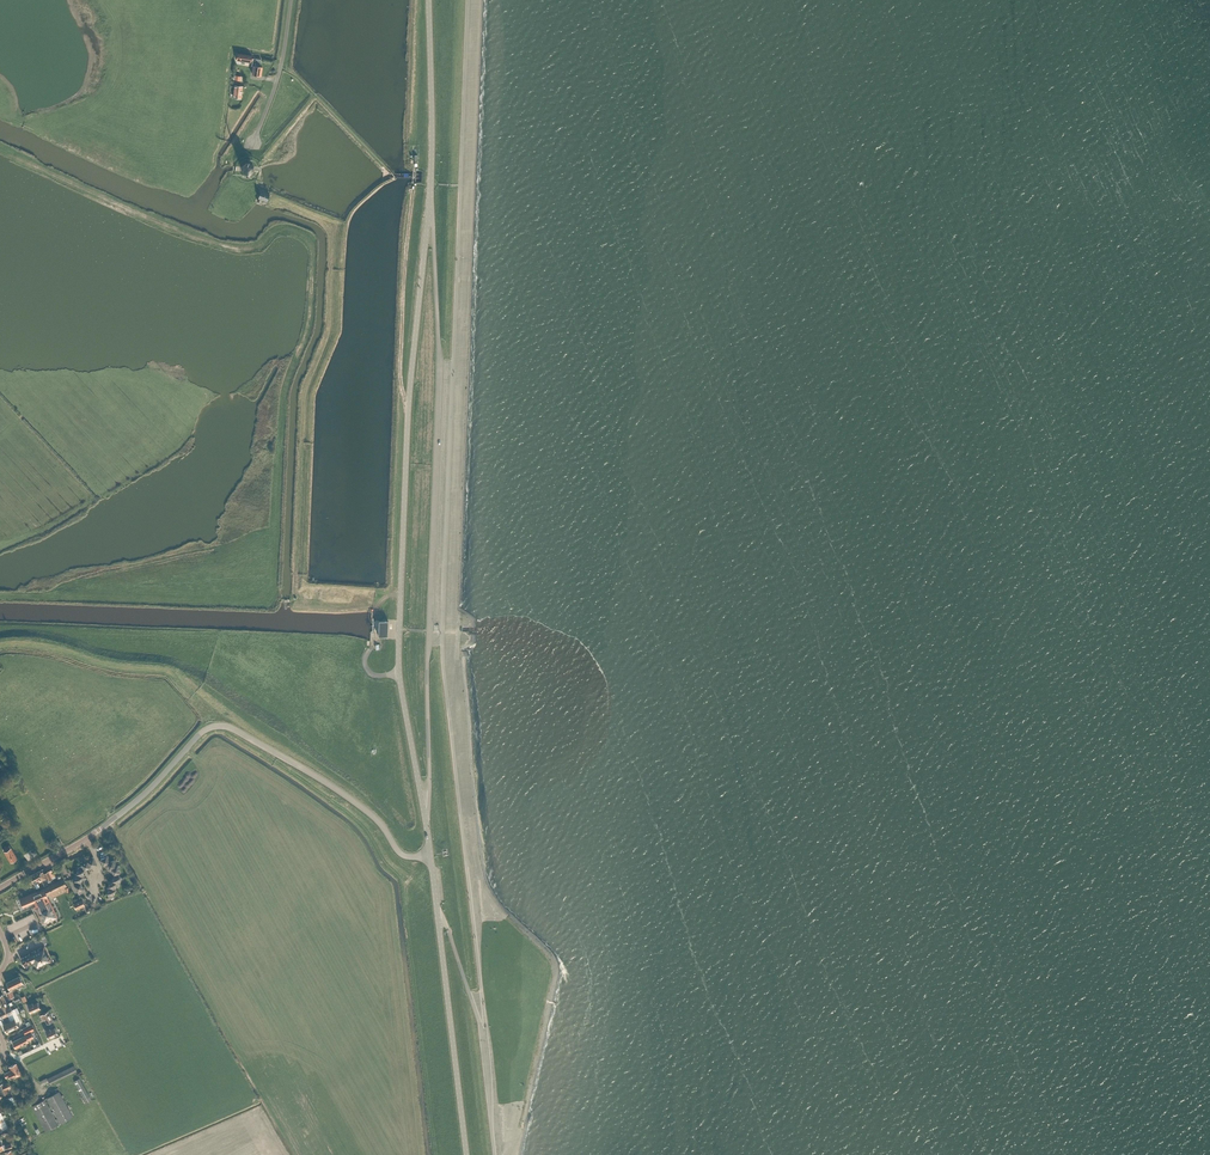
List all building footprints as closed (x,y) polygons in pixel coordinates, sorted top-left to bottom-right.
[(252,63),(252,65),(254,65),(252,74),(261,76),(262,66),(260,66),(261,59),(253,58),(252,63)] [(235,86),(234,98),(241,99),(243,86),(235,86)] [(243,166),(242,171),(245,174),(250,175),(253,171),(254,167),(251,163),(246,163),(243,166)] [(261,190),(258,200),(261,202),(262,199),(267,201),(270,194),(261,190)] [(379,620),(378,636),(388,636),(388,620),(379,620)] [(9,845),(3,848),(11,862),(17,858),(9,845)] [(105,864),(111,861),(108,855),(99,860),(100,862),(102,861),(104,865),(105,864)] [(93,856),(87,859),(91,868),(93,867),(93,865),(96,864),(93,856)] [(89,869),(91,868),(87,859),(81,862),(82,865),(84,869),(88,868),(89,869)] [(110,869),(117,866),(114,860),(111,861),(105,864),(107,866),(108,866),(110,869)] [(83,873),(84,869),(82,865),(78,867),(76,874),(84,876),(85,874),(83,873)] [(114,874),(119,876),(120,872),(117,866),(110,869),(111,872),(112,871),(114,874)] [(48,881),(53,878),(56,877),(52,869),(42,874),(40,870),(27,876),(31,883),(33,882),(35,884),(46,879),(48,881)] [(75,873),(73,880),(76,881),(81,882),(82,878),(84,879),(85,880),(86,877),(85,877),(84,876),(76,874),(75,873)] [(109,877),(108,880),(118,883),(120,883),(122,877),(119,876),(114,874),(113,878),(111,878),(109,877)] [(43,888),(34,893),(37,900),(39,899),(41,903),(42,903),(42,904),(44,903),(44,902),(49,900),(47,895),(67,886),(63,878),(43,888)] [(108,886),(116,889),(118,883),(108,880),(108,882),(109,883),(108,886)] [(81,882),(76,881),(75,885),(78,891),(85,887),(84,885),(83,886),(81,882)] [(113,895),(116,889),(108,886),(107,889),(108,889),(107,893),(109,897),(113,895)] [(82,899),(74,903),(77,909),(85,905),(82,899)] [(41,903),(35,906),(43,923),(58,917),(49,900),(44,902),(44,903),(42,904),(42,903),(41,903)] [(36,963),(38,967),(51,961),(51,959),(50,959),(48,957),(49,956),(44,946),(38,949),(39,950),(36,951),(35,950),(29,953),(30,954),(21,958),(25,966),(33,962),(34,963),(36,963)] [(20,976),(7,982),(10,989),(17,986),(18,987),(24,984),(20,976)] [(0,995),(0,1006),(1,1009),(10,1005),(13,1004),(12,1001),(7,1003),(3,994),(0,995)] [(31,1012),(40,1008),(38,1002),(33,1004),(33,1002),(27,1005),(31,1012)] [(0,1010),(0,1014),(1,1017),(8,1015),(9,1018),(18,1014),(17,1011),(15,1008),(12,1009),(10,1005),(1,1009),(0,1010)] [(47,1023),(53,1020),(48,1011),(41,1015),(43,1020),(45,1019),(47,1023)] [(11,1021),(3,1025),(6,1032),(19,1026),(17,1022),(20,1020),(18,1014),(9,1018),(11,1021)] [(31,1032),(13,1041),(16,1048),(29,1042),(28,1040),(36,1035),(31,1025),(23,1029),(26,1034),(31,1032)] [(49,1038),(58,1034),(55,1028),(51,1030),(50,1028),(45,1031),(49,1038)] [(11,1070),(4,1073),(7,1077),(9,1076),(11,1079),(21,1074),(16,1063),(9,1066),(11,1070)] [(46,1077),(40,1081),(42,1085),(49,1082),(50,1084),(77,1070),(74,1065),(47,1078),(46,1077)] [(79,1078),(74,1081),(86,1103),(91,1100),(79,1078)] [(0,1084),(0,1088),(3,1094),(8,1092),(6,1089),(10,1087),(7,1082),(4,1084),(3,1082),(0,1084)] [(45,1098),(59,1124),(73,1116),(59,1091),(45,1098)] [(13,1096),(5,1098),(8,1106),(15,1103),(13,1096)] [(59,1124),(45,1098),(32,1106),(45,1131),(59,1124)]
